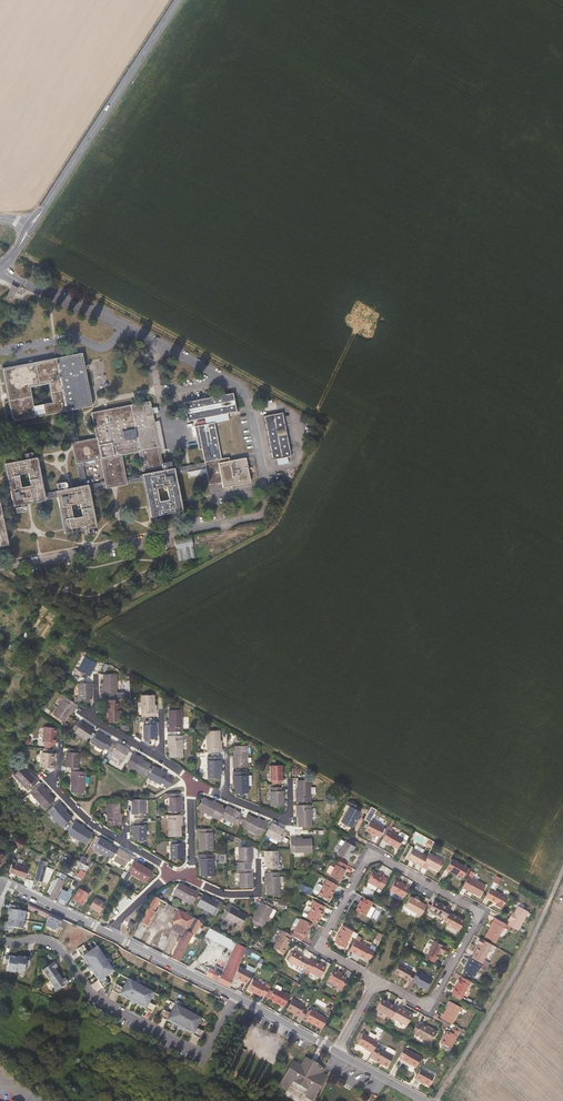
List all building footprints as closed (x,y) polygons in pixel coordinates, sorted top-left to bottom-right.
[(12,285),(6,297),(13,300),(19,289),(12,285)] [(73,354),(71,344),(63,346),(65,356),(73,354)] [(93,405),(86,375),(81,352),(73,354),(65,356),(44,360),(2,369),(13,422),(70,410),(93,405)] [(238,411),(233,391),(185,402),(190,422),(198,420),(228,413),(238,411)] [(162,460),(157,436),(149,400),(91,413),(96,432),(70,438),(74,460),(100,454),(107,483),(128,479),(121,450),(136,447),(141,465),(162,460)] [(295,455),(285,412),(263,416),(273,459),(295,455)] [(215,424),(230,421),(228,413),(198,420),(200,427),(215,424)] [(252,481),(246,456),(231,459),(230,455),(223,457),(215,424),(200,427),(213,486),(227,483),(228,487),(252,481)] [(5,459),(15,502),(19,501),(26,499),(45,495),(35,452),(5,459)] [(182,503),(173,462),(141,469),(151,511),(182,503)] [(31,484),(29,472),(20,474),(23,486),(31,484)] [(56,487),(66,529),(85,524),(93,523),(97,522),(88,480),(56,487)] [(169,493),(166,481),(156,483),(159,495),(169,493)] [(83,510),(80,498),(71,500),(74,512),(83,510)] [(9,540),(0,499),(0,542),(9,540)] [(192,539),(175,541),(177,561),(195,559),(192,539)] [(92,670),(96,663),(85,657),(78,671),(79,671),(77,675),(86,679),(88,676),(89,676),(92,670)] [(101,685),(102,692),(102,696),(116,696),(116,674),(103,674),(104,685),(101,685)] [(91,691),(91,683),(78,683),(78,698),(80,698),(80,702),(90,702),(90,698),(91,698),(91,691)] [(77,705),(65,697),(61,694),(58,698),(62,700),(53,714),(63,722),(69,714),(70,715),(73,711),(77,705)] [(154,705),(153,695),(141,695),(141,717),(156,716),(156,705),(154,705)] [(105,700),(105,704),(105,712),(107,711),(107,722),(120,721),(119,704),(123,704),(123,699),(105,700)] [(169,710),(169,720),(167,720),(167,732),(182,732),(181,710),(169,710)] [(86,725),(81,721),(80,723),(77,721),(72,729),(75,731),(74,732),(86,740),(93,730),(86,725)] [(156,731),(156,724),(155,724),(154,721),(145,721),(145,724),(144,724),(144,739),(157,739),(156,731)] [(56,738),(57,728),(44,727),(43,741),(44,742),(44,745),(53,746),(53,743),(55,743),(56,738)] [(222,744),(222,741),(219,740),(219,731),(207,731),(207,753),(222,752),(222,744)] [(100,752),(102,749),(103,750),(105,748),(108,750),(113,742),(109,740),(110,739),(104,736),(97,732),(91,743),(95,745),(93,747),(100,752)] [(168,747),(170,747),(170,758),(182,757),(182,735),(168,735),(168,747)] [(123,761),(129,750),(122,746),(117,743),(116,744),(113,742),(108,750),(111,752),(110,754),(123,761)] [(233,756),(233,763),(233,768),(247,768),(247,746),(235,746),(235,756),(233,756)] [(78,768),(79,753),(78,753),(78,749),(69,748),(68,752),(66,752),(66,758),(65,766),(78,768)] [(53,760),(54,754),(53,753),(53,750),(43,749),(43,752),(41,752),(40,767),(52,768),(53,760)] [(150,764),(142,760),(143,758),(133,752),(126,765),(144,775),(150,764)] [(222,768),(222,760),(222,756),(207,756),(208,778),(221,778),(220,768),(222,768)] [(283,775),(283,765),(270,766),(270,780),(272,780),(272,784),(281,784),(281,780),(283,780),(283,775)] [(38,780),(30,772),(29,773),(22,766),(13,775),(28,790),(38,780)] [(168,777),(166,775),(166,774),(164,772),(154,766),(147,777),(160,784),(161,783),(164,785),(163,786),(166,788),(170,785),(173,780),(168,777)] [(70,782),(72,782),(71,792),(83,794),(86,772),(71,770),(70,782)] [(248,793),(248,786),(252,786),(252,776),(248,776),(248,771),(233,772),(233,783),(235,783),(235,793),(248,793)] [(311,802),(310,780),(298,781),(298,791),(296,791),(296,802),(311,802)] [(54,800),(47,793),(49,791),(41,783),(30,793),(45,808),(54,800)] [(283,797),(283,791),(281,791),(281,787),(272,788),(272,791),(271,791),(271,806),(284,806),(283,797)] [(182,804),(182,797),(180,797),(180,793),(171,793),(171,797),(169,797),(170,812),(182,811),(182,804)] [(220,812),(222,808),(223,806),(213,800),(212,802),(203,797),(197,808),(219,820),(223,813),(220,812)] [(145,814),(144,800),(132,800),(132,815),(134,815),(134,818),(143,818),(143,815),(145,814)] [(71,818),(65,811),(66,809),(58,801),(47,811),(62,826),(71,818)] [(348,828),(349,826),(352,828),(355,821),(357,822),(359,819),(357,818),(361,812),(359,811),(361,807),(349,801),(346,804),(349,806),(341,822),(345,824),(344,825),(348,828)] [(119,821),(119,813),(119,804),(106,804),(107,825),(121,825),(121,821),(119,821)] [(296,806),(296,810),(296,814),(296,817),(298,817),(298,827),(311,827),(311,805),(296,806)] [(371,805),(364,819),(369,821),(376,808),(371,805)] [(242,816),(239,815),(240,813),(235,810),(227,806),(225,809),(223,813),(221,817),(234,824),(235,823),(238,824),(242,816)] [(183,826),(183,819),(183,815),(168,815),(168,837),(181,836),(181,826),(183,826)] [(257,817),(256,819),(247,815),(241,825),(260,836),(267,823),(257,817)] [(380,836),(384,828),(370,820),(365,830),(375,835),(376,834),(380,836)] [(84,826),(78,823),(74,821),(67,833),(86,844),(92,833),(83,828),(84,826)] [(146,840),(145,825),(143,825),(143,821),(134,821),(134,825),(132,825),(133,831),(133,840),(146,840)] [(287,833),(283,831),(284,830),(278,827),(271,823),(265,834),(278,841),(279,840),(282,841),(287,833)] [(212,850),(212,828),(197,829),(198,840),(200,840),(200,850),(212,850)] [(398,848),(404,838),(392,831),(386,842),(398,848)] [(110,856),(115,848),(111,846),(112,844),(106,841),(99,837),(93,848),(106,855),(106,854),(110,856)] [(312,852),(312,839),(302,839),(301,837),(290,837),(290,852),(312,852)] [(183,851),(183,843),(181,843),(181,840),(172,840),(172,843),(170,843),(170,858),(183,858),(183,851)] [(26,847),(15,841),(12,844),(23,851),(26,847)] [(351,855),(351,854),(353,856),(355,852),(353,851),(353,850),(355,846),(346,841),(343,846),(341,845),(340,848),(341,849),(339,854),(348,859),(350,855),(351,855)] [(252,857),(251,847),(239,847),(239,862),(241,862),(241,869),(250,869),(250,862),(252,862),(252,857)] [(124,852),(119,848),(118,850),(115,848),(110,856),(113,858),(112,859),(125,866),(131,856),(124,852)] [(422,866),(428,856),(413,848),(407,858),(422,866)] [(278,866),(278,850),(265,851),(265,861),(265,866),(267,866),(267,869),(281,869),(280,865),(278,866)] [(439,871),(445,860),(430,852),(428,856),(422,866),(422,867),(426,869),(429,865),(439,871)] [(198,866),(200,866),(200,876),(213,876),(212,854),(198,854),(198,866)] [(463,877),(469,867),(452,858),(447,869),(455,873),(455,872),(463,877)] [(137,862),(138,861),(134,859),(127,871),(146,882),(152,871),(143,866),(137,862)] [(330,875),(340,880),(341,881),(345,874),(342,873),(347,864),(338,860),(330,875)] [(15,874),(17,866),(19,866),(20,865),(25,866),(26,865),(16,861),(14,865),(11,864),(9,872),(15,874)] [(42,881),(46,866),(39,863),(34,879),(41,881),(42,881)] [(24,877),(28,865),(26,865),(25,866),(20,865),(19,866),(17,866),(15,874),(24,877)] [(48,880),(52,867),(46,866),(42,881),(45,883),(48,879),(48,880)] [(252,879),(252,872),(250,872),(250,869),(241,869),(240,869),(240,872),(239,872),(240,887),(252,887),(252,879)] [(463,886),(467,889),(466,890),(473,893),(474,892),(481,896),(487,884),(473,876),(475,871),(472,869),(463,886)] [(81,879),(85,873),(80,870),(76,876),(81,879)] [(368,880),(378,886),(383,889),(389,879),(384,876),(384,874),(381,872),(379,874),(373,870),(368,880)] [(264,884),(266,884),(267,894),(279,894),(278,872),(264,873),(264,877),(264,884)] [(64,881),(67,876),(61,873),(58,878),(64,881)] [(54,899),(64,881),(58,878),(57,881),(55,880),(48,892),(50,894),(49,897),(54,899)] [(31,888),(33,882),(33,881),(26,879),(23,885),(31,888)] [(43,894),(50,881),(48,880),(48,879),(45,883),(40,893),(43,894)] [(329,900),(338,884),(327,879),(325,883),(324,883),(318,894),(329,900)] [(410,887),(403,883),(395,879),(389,889),(404,897),(410,887)] [(39,892),(41,884),(33,882),(31,888),(39,892)] [(199,892),(196,890),(189,886),(188,888),(179,883),(173,894),(193,904),(199,892)] [(82,904),(88,894),(79,888),(72,898),(82,904)] [(65,905),(73,892),(69,889),(67,892),(62,889),(56,900),(65,905)] [(502,908),(509,897),(496,890),(491,898),(498,902),(496,904),(502,908)] [(222,903),(212,897),(211,899),(203,894),(196,905),(216,916),(222,903)] [(427,905),(420,901),(420,900),(414,897),(414,898),(410,896),(404,905),(421,915),(427,905)] [(98,913),(104,903),(95,897),(89,907),(98,913)] [(365,915),(373,901),(365,897),(363,900),(362,900),(356,910),(365,915)] [(265,922),(272,909),(271,908),(272,905),(264,900),(262,903),(261,903),(258,908),(254,916),(265,922)] [(320,919),(325,911),(323,910),(325,907),(312,900),(310,904),(312,906),(307,915),(305,913),(304,917),(316,923),(319,918),(320,919)] [(449,912),(451,907),(443,903),(442,904),(435,900),(429,909),(446,918),(449,912)] [(175,907),(167,903),(164,908),(172,912),(175,907)] [(49,914),(28,904),(27,908),(46,917),(45,918),(47,919),(49,914)] [(238,909),(232,906),(228,904),(221,917),(240,927),(246,916),(237,911),(238,909)] [(518,930),(528,911),(519,905),(514,914),(512,913),(508,919),(511,920),(508,924),(511,926),(518,930)] [(23,921),(24,912),(17,911),(17,907),(10,906),(7,918),(23,921)] [(147,908),(139,922),(131,939),(145,945),(157,951),(165,935),(148,926),(155,912),(147,908)] [(186,931),(193,918),(179,910),(172,922),(175,923),(186,929),(185,931),(186,931)] [(458,930),(465,919),(453,913),(453,914),(449,912),(446,918),(444,921),(447,923),(447,924),(458,930)] [(62,928),(65,922),(61,920),(61,919),(49,914),(47,919),(44,926),(54,930),(57,926),(62,928)] [(496,917),(494,921),(493,921),(489,926),(491,927),(486,936),(496,941),(505,926),(509,929),(511,926),(508,924),(496,917)] [(21,929),(23,921),(7,918),(6,926),(5,926),(4,930),(12,932),(13,928),(21,929)] [(194,936),(202,922),(193,918),(186,931),(192,935),(194,936)] [(305,937),(309,928),(312,924),(301,918),(294,931),(295,932),(293,936),(301,940),(304,936),(305,937)] [(171,930),(180,934),(179,937),(176,941),(179,943),(171,958),(179,962),(192,935),(186,931),(185,931),(186,929),(175,923),(171,930)] [(346,943),(351,935),(355,938),(357,935),(358,933),(343,925),(336,937),(337,938),(335,942),(344,946),(346,943)] [(237,944),(209,928),(205,935),(234,951),(237,944)] [(288,945),(291,939),(290,939),(292,935),(281,930),(279,934),(281,935),(274,948),(279,951),(278,952),(282,955),(284,956),(289,945),(288,945)] [(384,934),(379,932),(378,933),(375,939),(380,941),(384,934)] [(355,938),(350,948),(349,950),(356,954),(364,958),(364,957),(370,960),(376,947),(371,944),(369,947),(358,941),(360,937),(357,935),(355,938)] [(482,963),(492,944),(477,936),(475,940),(480,943),(478,947),(478,946),(471,957),(482,963)] [(443,952),(446,946),(435,940),(427,953),(428,954),(426,957),(434,962),(436,958),(436,959),(441,951),(443,952)] [(234,977),(238,966),(246,949),(237,944),(234,951),(222,976),(232,981),(234,977)] [(113,971),(96,946),(87,952),(82,946),(76,950),(81,957),(83,956),(89,966),(86,968),(89,971),(92,970),(98,979),(97,981),(102,988),(108,984),(104,977),(113,971)] [(309,961),(303,957),(303,956),(294,951),(289,961),(298,966),(299,965),(305,968),(309,961)] [(15,972),(17,958),(5,956),(3,964),(7,964),(5,972),(14,973),(15,972)] [(29,965),(30,958),(26,957),(26,958),(17,957),(17,958),(15,972),(23,973),(25,965),(29,965)] [(321,977),(326,967),(322,965),(321,965),(316,962),(315,963),(310,959),(309,961),(305,968),(305,969),(321,977)] [(472,978),(477,971),(480,967),(468,960),(466,964),(467,965),(463,972),(472,978)] [(57,975),(54,969),(56,967),(53,962),(41,970),(48,981),(57,975)] [(412,970),(399,963),(394,972),(411,981),(412,978),(414,974),(411,972),(412,970)] [(253,974),(256,968),(250,965),(247,970),(253,974)] [(201,973),(205,975),(212,979),(223,984),(229,987),(232,981),(222,976),(220,975),(222,971),(216,968),(217,967),(215,966),(213,970),(209,968),(207,972),(197,967),(195,970),(201,973)] [(247,984),(253,974),(247,970),(238,966),(234,977),(247,984)] [(346,977),(341,974),(342,973),(334,968),(328,980),(340,987),(341,986),(345,988),(349,980),(345,979),(346,977)] [(426,990),(432,978),(417,969),(414,974),(412,978),(416,980),(415,982),(422,986),(421,987),(426,990)] [(55,991),(67,983),(64,978),(61,980),(57,975),(48,981),(55,991)] [(462,997),(471,981),(462,976),(460,980),(459,979),(452,991),(462,997)] [(153,993),(127,979),(122,988),(115,984),(111,991),(119,995),(120,994),(130,999),(129,1002),(133,1004),(134,1002),(145,1007),(144,1009),(152,1013),(154,1008),(155,1006),(148,1002),(153,993)] [(265,997),(271,986),(267,984),(265,986),(254,980),(249,990),(260,996),(261,995),(265,997)] [(285,1006),(291,995),(286,992),(285,994),(275,988),(269,998),(276,1002),(280,1004),(281,1004),(285,1006)] [(392,1017),(397,1007),(394,1005),(394,1004),(387,1001),(381,998),(376,1009),(388,1016),(389,1015),(392,1017)] [(305,1008),(306,1006),(293,999),(287,1009),(303,1018),(308,1010),(305,1008)] [(452,1023),(461,1007),(451,1001),(444,1013),(443,1013),(440,1017),(452,1023)] [(201,1018),(175,1004),(169,1014),(162,1010),(159,1017),(166,1021),(167,1019),(178,1025),(176,1028),(180,1030),(182,1027),(192,1033),(191,1034),(199,1039),(203,1032),(196,1028),(201,1018)] [(406,1026),(412,1015),(405,1011),(406,1011),(398,1006),(397,1007),(392,1017),(391,1017),(406,1026)] [(328,1019),(324,1017),(325,1016),(312,1009),(306,1020),(319,1027),(319,1026),(323,1028),(328,1019)] [(437,1031),(431,1028),(427,1026),(426,1027),(422,1025),(421,1026),(417,1023),(412,1032),(417,1034),(416,1035),(430,1043),(437,1031)] [(439,1042),(441,1043),(451,1049),(460,1033),(452,1029),(450,1032),(447,1031),(446,1034),(444,1034),(439,1042)] [(363,1048),(366,1050),(372,1053),(376,1046),(378,1043),(373,1040),(375,1037),(369,1033),(367,1037),(361,1033),(355,1044),(363,1048)] [(374,1061),(379,1063),(382,1065),(387,1068),(395,1052),(395,1051),(394,1051),(389,1048),(387,1048),(385,1051),(376,1046),(372,1053),(370,1057),(374,1060),(374,1061)] [(421,1057),(403,1047),(398,1057),(403,1059),(402,1060),(415,1067),(421,1057)] [(327,1077),(322,1074),(324,1070),(303,1058),(298,1066),(292,1063),(279,1085),(289,1090),(291,1088),(297,1091),(304,1095),(303,1098),(309,1100),(313,1100),(319,1091),(321,1087),(327,1077)] [(429,1086),(434,1076),(421,1069),(415,1079),(429,1086)]
